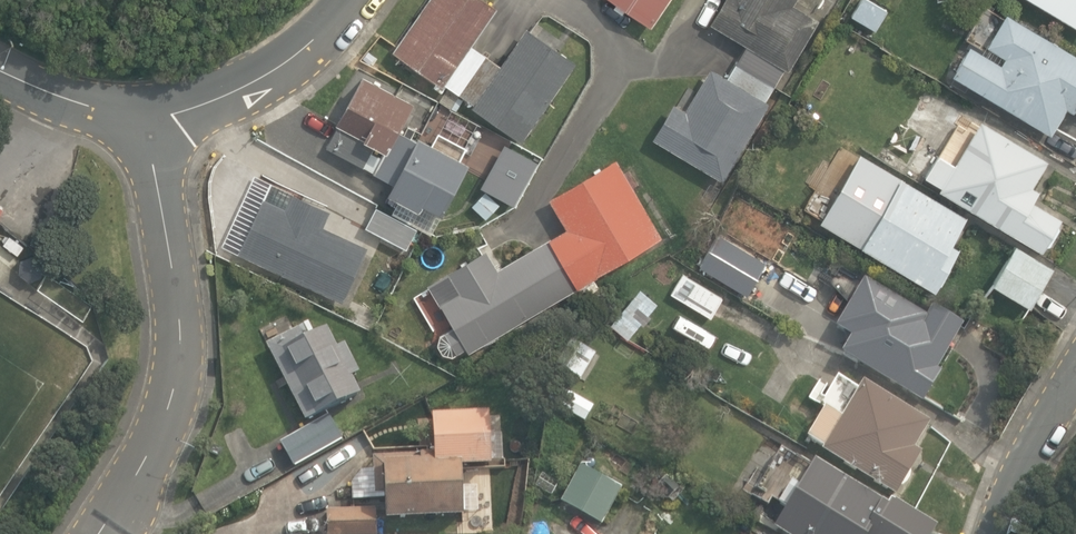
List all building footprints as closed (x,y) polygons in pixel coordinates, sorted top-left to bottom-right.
[(518,137),(573,59),(523,24),(496,62),(466,42),(492,4),(487,0),(423,0),(390,47),(439,82),(440,79),(470,100),(469,102),(518,137)] [(647,22),(662,0),(616,0),(647,22)] [(723,178),(768,103),(764,101),(785,67),(788,70),(818,20),(793,5),(796,0),(724,0),(710,23),(747,45),(727,79),(711,69),(686,111),(674,103),(653,137),(723,178)] [(875,30),(887,11),(868,0),(860,0),(852,15),(875,30)] [(1075,23),(1075,0),(1037,0),(1075,23)] [(1000,9),(984,37),(972,30),(948,71),(1045,129),(1060,103),(1067,107),(1075,93),(1075,53),(1000,9)] [(453,214),(473,224),(499,174),(448,147),(447,150),(430,141),(444,113),(362,70),(335,121),(368,138),(358,157),(395,177),(397,173),(427,188),(419,204),(450,219),(453,214)] [(936,184),(1039,246),(1042,240),(1046,241),(1053,228),(1052,224),(1058,214),(1030,197),(1036,186),(1029,182),(1044,156),(977,116),(950,160),(918,141),(905,162),(937,182),(936,184)] [(821,214),(929,281),(932,277),(933,278),(944,260),(942,259),(952,243),(944,238),(960,213),(860,152),(821,214)] [(441,348),(450,350),(464,343),(466,347),(659,234),(613,156),(547,194),(565,224),(494,266),(483,247),(426,280),(452,323),(439,331),(436,340),(441,348)] [(238,247),(368,307),(392,253),(347,233),(355,217),(269,178),(238,247)] [(364,222),(404,243),(415,223),(374,202),(364,222)] [(700,266),(747,294),(767,262),(719,233),(700,266)] [(993,284),(1030,306),(1053,269),(1016,246),(993,284)] [(16,253),(15,268),(28,276),(41,270),(42,255),(29,247),(16,253)] [(671,293),(711,317),(722,297),(683,275),(671,293)] [(567,295),(572,306),(584,299),(583,298),(599,289),(595,281),(567,295)] [(841,351),(924,401),(943,370),(936,366),(952,341),(925,324),(929,316),(900,298),(896,303),(864,283),(838,325),(852,334),(841,351)] [(268,344),(306,420),(360,393),(351,376),(359,372),(344,343),(336,348),(326,327),(303,338),(299,329),(268,344)] [(822,449),(896,493),(901,485),(903,486),(907,484),(912,476),(912,470),(911,469),(921,451),(914,447),(929,421),(863,382),(842,417),(825,407),(807,437),(824,447),(822,449)] [(545,400),(584,422),(593,406),(554,384),(545,400)] [(465,516),(462,467),(492,465),(489,404),(429,408),(431,453),(374,456),(375,470),(351,471),(353,501),(385,499),(386,520),(465,516)] [(281,442),(294,466),(342,439),(329,415),(281,442)] [(512,432),(529,436),(532,422),(515,418),(512,432)] [(517,454),(519,453),(521,451),(522,448),(521,446),(520,443),(518,442),(515,442),(513,442),(511,444),(510,446),(509,449),(510,451),(512,453),(514,454),(517,454)] [(888,502),(815,457),(810,465),(782,448),(756,491),(785,508),(774,526),(787,533),(869,533),(888,502)] [(579,465),(559,502),(602,525),(623,487),(608,479),(614,468),(600,460),(593,473),(579,465)] [(533,486),(551,496),(560,480),(542,471),(533,486)] [(328,533),(376,533),(376,509),(327,510),(328,533)]
